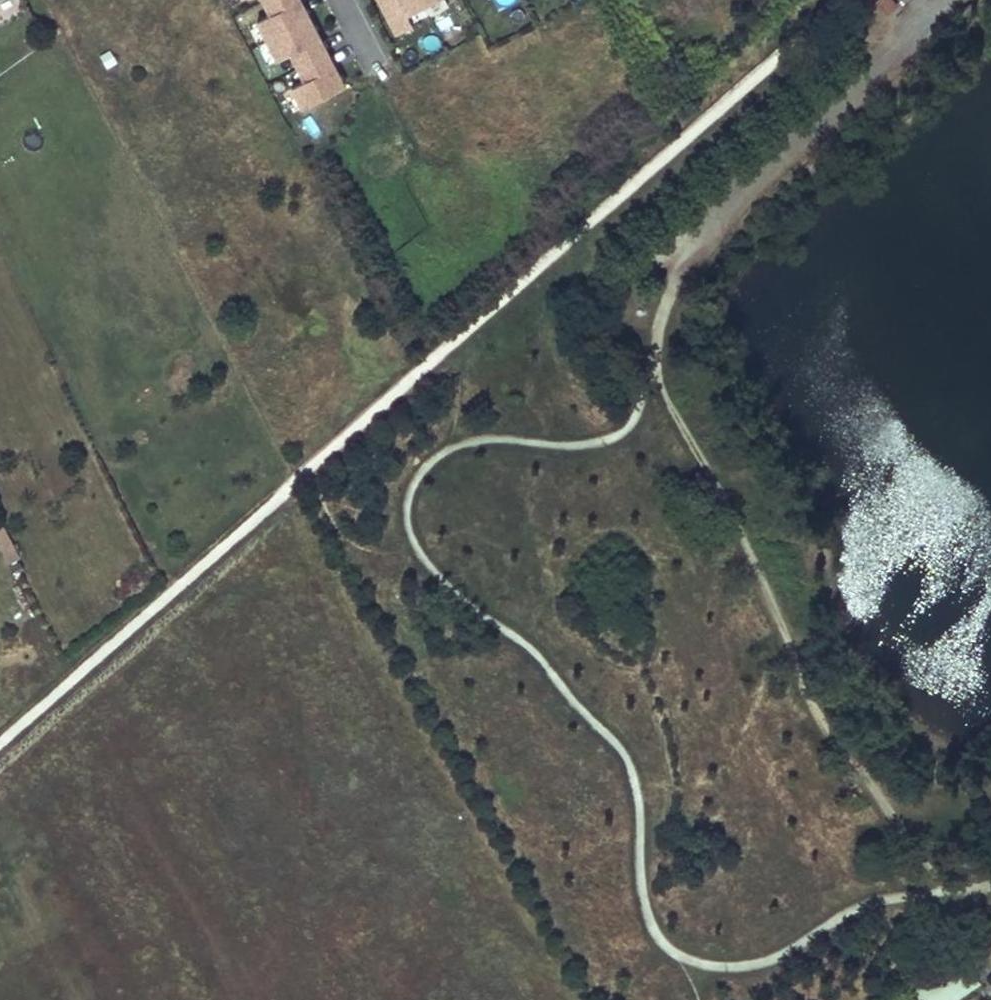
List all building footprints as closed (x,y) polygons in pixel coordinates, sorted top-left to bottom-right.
[(21,9),(17,0),(0,0),(0,20),(21,9)] [(271,64),(288,57),(298,83),(288,87),(297,109),(338,92),(300,0),(254,0),(261,17),(253,21),(271,64)] [(390,38),(412,28),(406,15),(441,0),(374,0),(390,38)] [(897,4),(893,0),(879,0),(870,10),(883,21),(897,4)]
